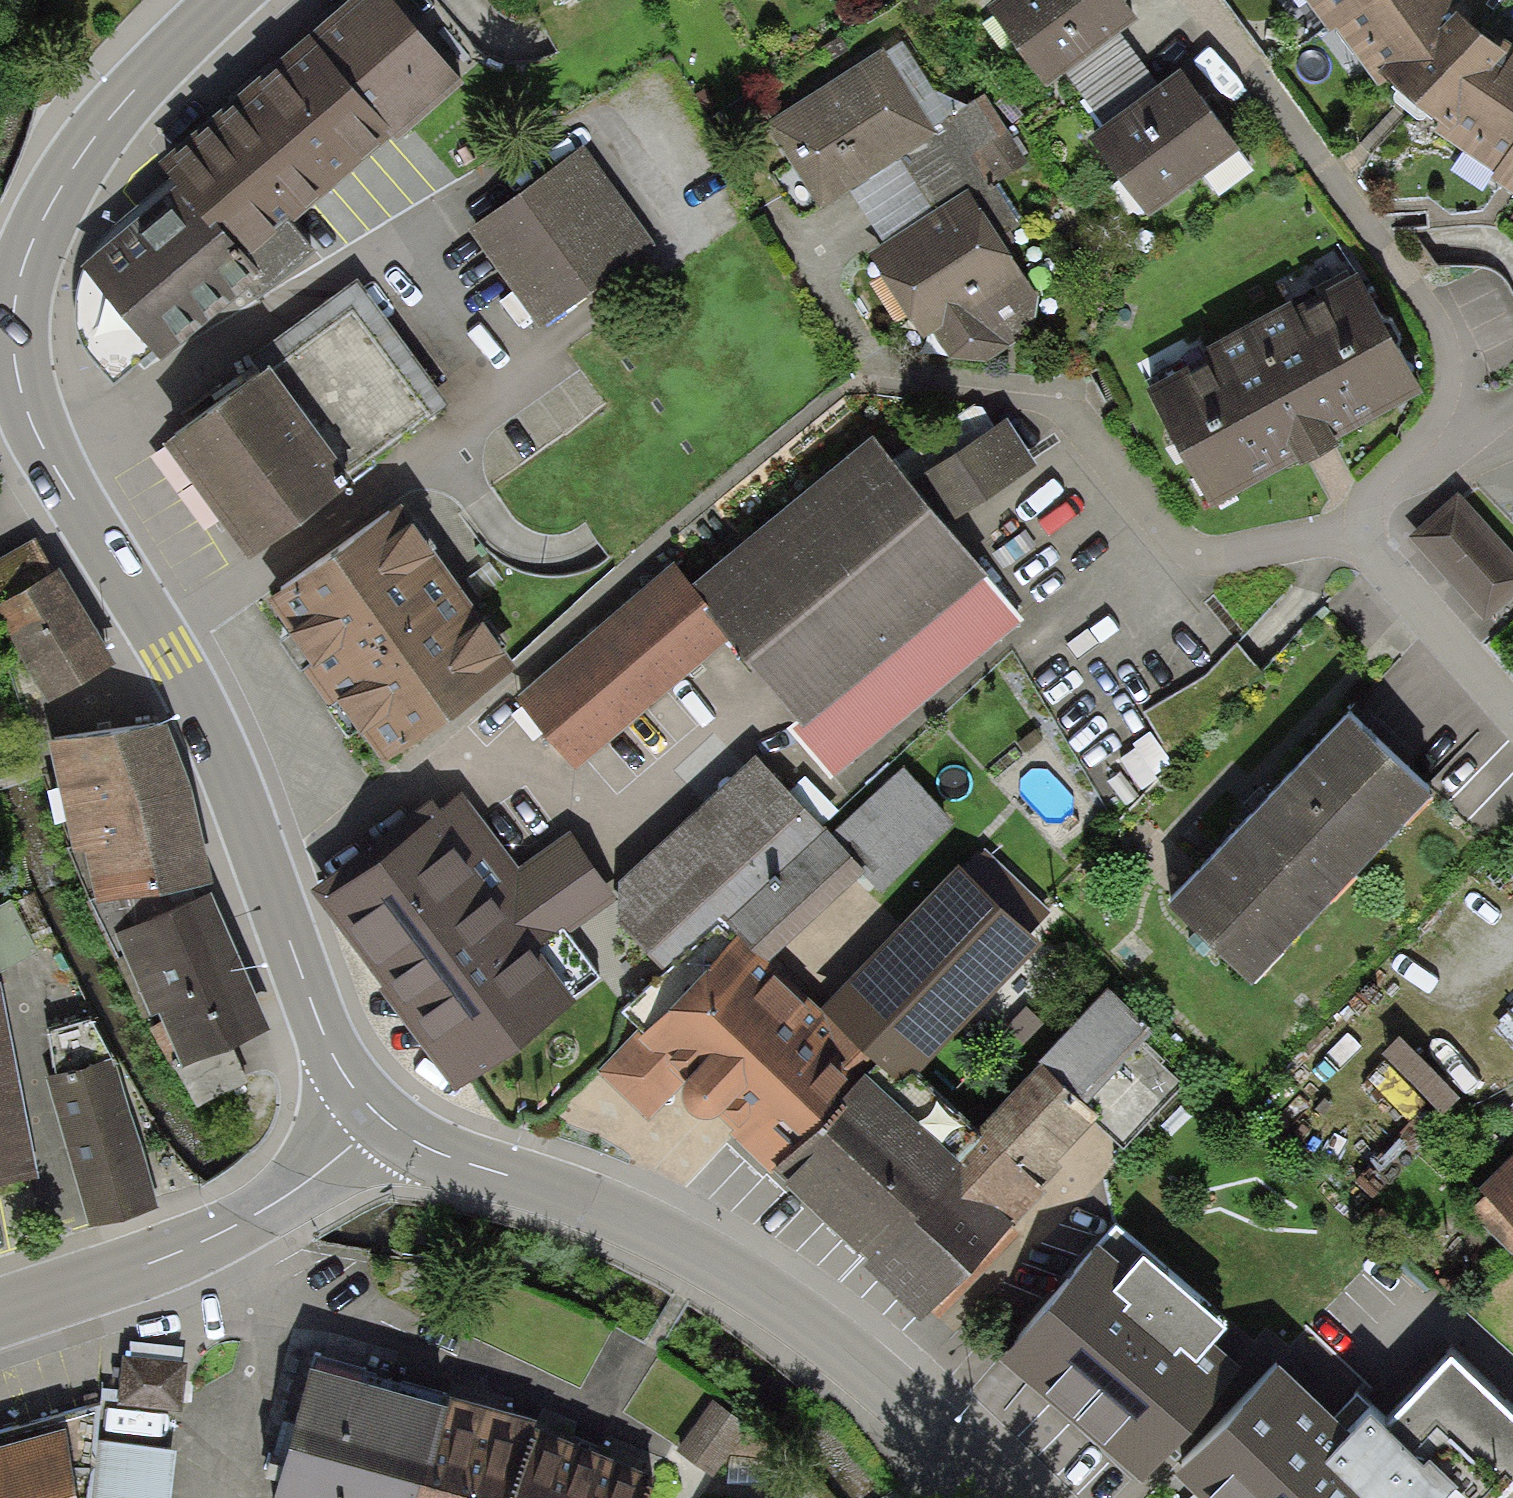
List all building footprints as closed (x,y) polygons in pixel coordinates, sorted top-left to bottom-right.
[(310,40),(395,139),(397,144),(463,87),(390,0),(355,0),(310,40)] [(986,10),(1045,92),(1067,76),(1121,36),(1139,24),(1121,0),(1000,0),(986,10)] [(1331,39),(1337,34),(1380,3),(1378,0),(1303,0),(1331,39)] [(1380,3),(1337,34),(1378,91),(1386,85),(1378,79),(1455,19),(1465,11),(1457,0),(1378,0),(1380,3)] [(1504,59),(1455,19),(1378,79),(1386,85),(1441,131),(1504,59)] [(1121,36),(1067,76),(1107,129),(1162,89),(1121,36)] [(157,170),(176,191),(212,233),(216,229),(245,263),(289,225),(292,227),(395,139),(310,40),(157,170)] [(1504,59),(1441,131),(1435,138),(1495,179),(1512,152),(1512,49),(1504,59)] [(933,129),(884,51),(766,125),(820,211),(901,160),(938,137),(933,129)] [(1107,129),(1087,144),(1146,222),(1239,153),(1181,75),(1162,89),(1107,129)] [(938,137),(901,160),(935,213),(968,192),(999,240),(1020,227),(993,184),(1027,162),(985,96),(933,129),(938,137)] [(470,229),(541,329),(654,248),(584,149),(470,229)] [(1495,179),(1492,183),(1512,197),(1512,152),(1495,179)] [(212,233),(176,191),(81,269),(161,366),(181,346),(175,341),(259,278),(245,263),(216,229),(212,233)] [(935,213),(868,256),(925,342),(934,337),(950,361),(987,363),(1031,335),(1037,298),(999,240),(968,192),(935,213)] [(1142,389),(1210,512),(1297,465),(1301,473),(1338,453),(1334,445),(1423,397),(1354,273),(1142,389)] [(166,450),(252,566),(356,491),(347,479),(446,407),(356,284),(256,357),(269,375),(166,450)] [(1009,423),(911,486),(946,529),(1038,466),(1009,423)] [(911,486),(872,438),(691,586),(711,611),(705,615),(730,645),(796,725),(789,731),(832,782),(1025,624),(946,529),(911,486)] [(1512,599),(1512,556),(1460,496),(1409,540),(1483,625),(1512,599)] [(520,672),(402,509),(266,606),(313,671),(304,677),(329,711),(337,705),(383,770),(520,672)] [(54,578),(34,543),(0,562),(0,596),(6,606),(54,578)] [(691,586),(674,567),(514,700),(576,774),(730,645),(705,615),(711,611),(691,586)] [(115,668),(61,574),(54,578),(6,606),(0,609),(0,620),(48,706),(115,668)] [(1262,674),(1236,646),(1208,678),(1146,714),(1176,764),(1262,674)] [(1168,914),(1251,994),(1433,805),(1349,725),(1168,914)] [(167,730),(48,745),(74,859),(97,911),(214,888),(167,730)] [(829,838),(756,760),(620,886),(617,926),(665,975),(720,925),(737,941),(765,968),(863,875),(829,838)] [(904,770),(829,838),(863,875),(880,896),(954,825),(904,770)] [(520,872),(460,792),(314,899),(383,992),(379,995),(454,1096),(604,985),(569,937),(617,901),(569,836),(520,872)] [(958,870),(816,1017),(874,1073),(892,1091),(912,1071),(919,1077),(1042,951),(958,870)] [(182,1073),(270,1035),(211,899),(117,939),(153,1021),(158,1018),(182,1073)] [(765,968),(737,941),(644,1036),(639,1032),(599,1074),(648,1121),(684,1085),(686,1088),(685,1092),(683,1097),(682,1102),(682,1107),(683,1113),(686,1118),(691,1122),(698,1126),(703,1127),(710,1127),(715,1126),(718,1124),(722,1122),(734,1134),(731,1138),(772,1178),(874,1073),(816,1017),(765,968)] [(0,987),(0,1187),(39,1178),(0,987)] [(1039,1064),(1041,1066),(1099,1121),(1118,1139),(1176,1078),(1143,1047),(1153,1036),(1107,992),(1039,1064)] [(1460,1100),(1399,1040),(1381,1058),(1441,1119),(1460,1100)] [(118,1063),(49,1081),(90,1230),(158,1211),(118,1063)] [(870,1265),(863,1271),(923,1327),(1047,1195),(1038,1186),(1099,1121),(1041,1066),(976,1135),(974,1138),(982,1145),(870,1265)] [(874,1073),(772,1178),(859,1261),(862,1257),(870,1265),(982,1145),(974,1138),(976,1135),(919,1077),(912,1071),(892,1091),(874,1073)] [(1483,1197),(1486,1200),(1470,1218),(1512,1257),(1512,1163),(1483,1197)] [(1100,1253),(1002,1365),(1144,1489),(1243,1376),(1213,1351),(1227,1335),(1144,1263),(1130,1280),(1100,1253)] [(453,1398),(315,1355),(277,1497),(421,1497),(453,1398)] [(188,1365),(124,1356),(117,1405),(181,1414),(188,1365)] [(1277,1374),(1175,1483),(1191,1497),(1512,1497),(1512,1423),(1449,1364),(1391,1427),(1357,1395),(1330,1424),(1277,1374)] [(453,1398),(421,1497),(509,1497),(538,1427),(453,1398)] [(538,1427),(509,1497),(653,1497),(661,1477),(538,1427)] [(0,1453),(0,1497),(79,1497),(65,1436),(0,1453)] [(96,1444),(90,1497),(172,1497),(177,1454),(96,1444)]
